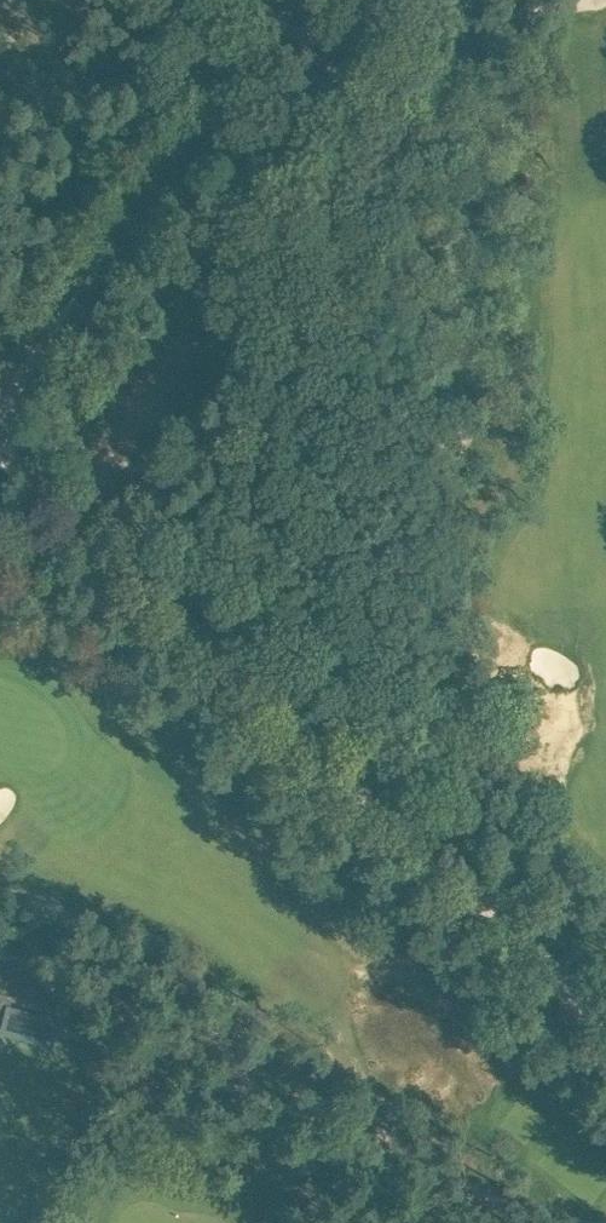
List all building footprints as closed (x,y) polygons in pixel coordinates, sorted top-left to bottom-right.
[(526,713),(535,751),(554,746),(546,709),(526,713)] [(13,810),(12,790),(0,791),(0,810),(13,810)] [(2,1027),(25,1033),(30,1015),(8,1009),(12,996),(0,994),(0,1027),(2,1027)]
